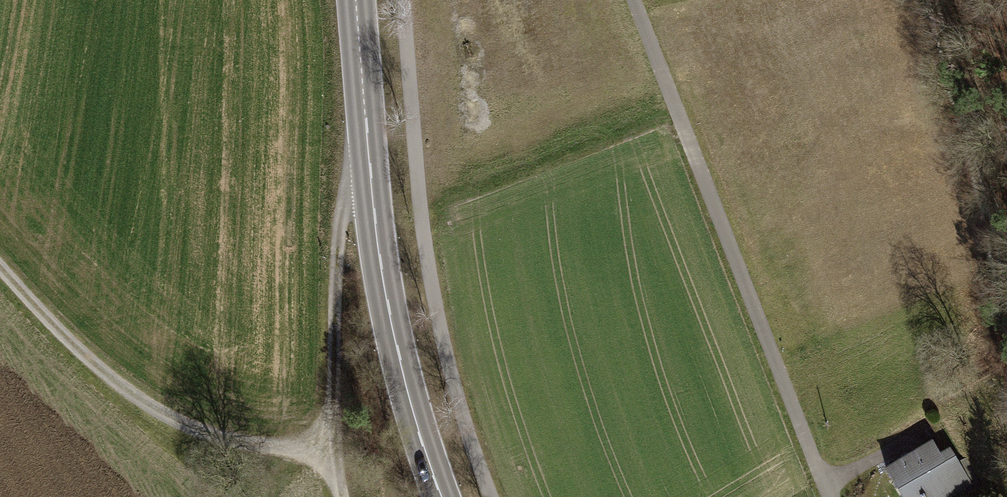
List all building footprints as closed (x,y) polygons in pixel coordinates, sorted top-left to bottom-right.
[(944,437),(891,471),(908,496),(954,496),(974,484),(944,437)]
